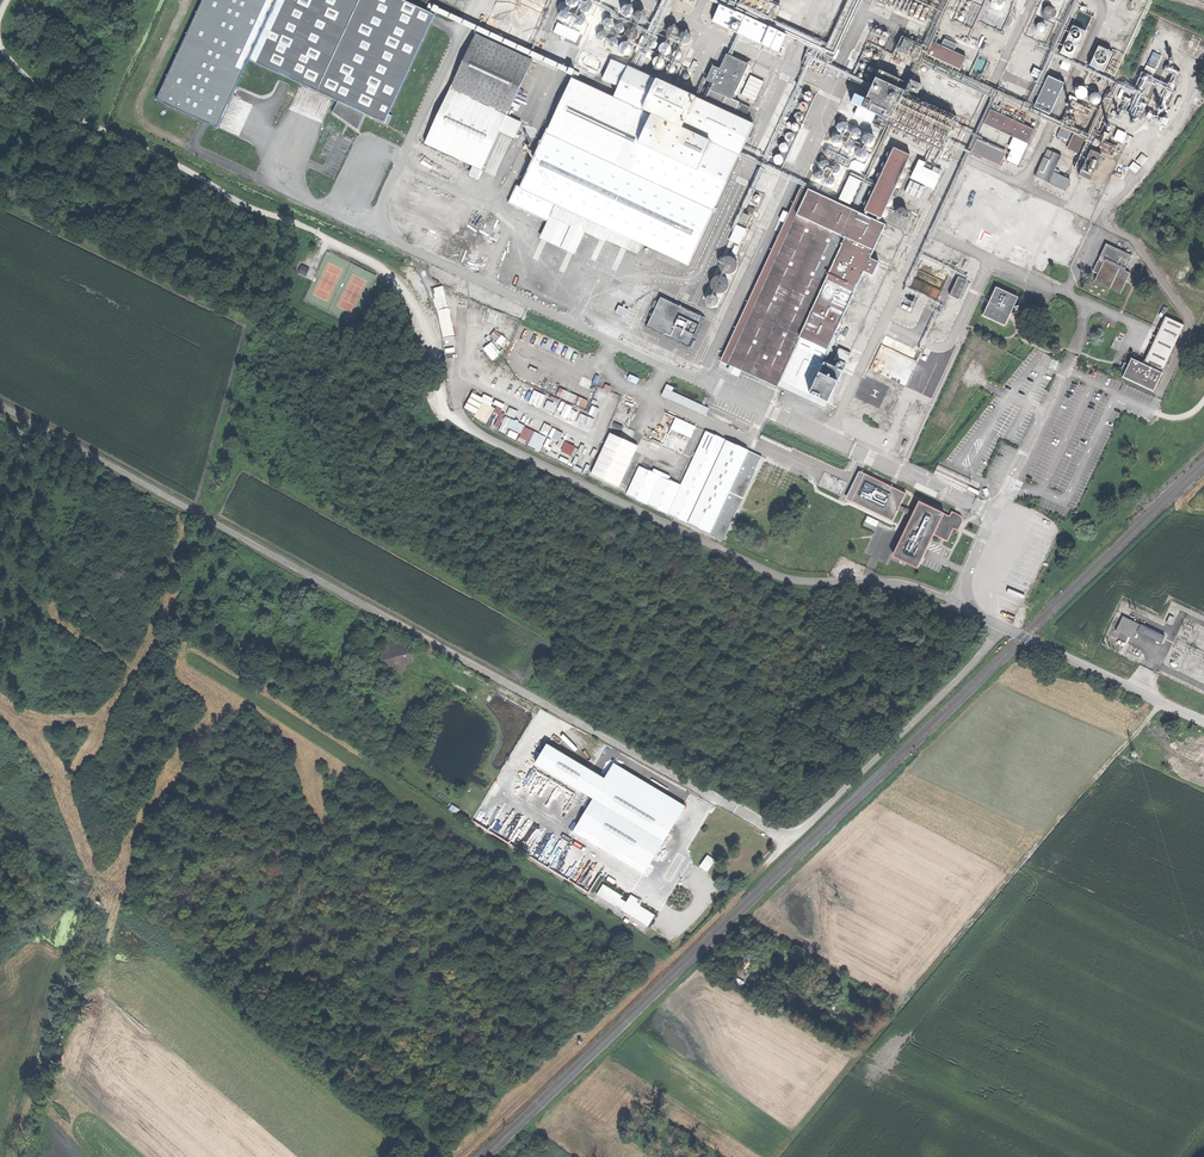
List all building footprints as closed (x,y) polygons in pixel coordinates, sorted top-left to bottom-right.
[(249,61),(278,0),(204,0),(158,102),(203,123),(218,130),(226,111),(249,61)] [(385,123),(435,16),(430,13),(432,10),(577,78),(580,73),(569,68),(569,69),(428,4),(425,11),(402,0),(278,0),(249,61),(317,92),(338,102),(332,115),(359,128),(365,114),(385,123)] [(778,49),(784,36),(733,13),(737,6),(739,0),(722,0),(713,19),(734,29),(749,36),(778,49)] [(737,6),(774,23),(781,8),(770,3),(771,0),(739,0),(737,6)] [(876,0),(927,23),(934,8),(917,0),(876,0)] [(957,16),(975,25),(979,18),(987,0),(964,0),(957,16)] [(1018,0),(1017,0),(987,0),(979,18),(1004,30),(1018,0)] [(1028,35),(1039,40),(1047,44),(1067,0),(1044,0),(1028,35)] [(1053,63),(1069,70),(1094,13),(1079,6),(1053,63)] [(637,23),(640,20),(640,16),(637,13),(633,13),(630,15),(630,20),(632,23),(637,23)] [(618,31),(621,28),(621,24),(618,21),(614,21),(611,24),(611,28),(614,31),(618,31)] [(630,36),(633,33),(633,29),(630,26),(626,26),(623,29),(623,33),(626,36),(630,36)] [(671,36),(674,33),(674,29),(671,26),(667,26),(664,28),(664,33),(667,36),(671,36)] [(747,41),(749,36),(734,29),(732,34),(747,41)] [(1167,37),(1182,43),(1185,35),(1170,29),(1167,37)] [(475,163),(481,166),(531,58),(475,32),(425,140),(475,163)] [(908,37),(921,44),(925,37),(915,32),(913,35),(910,33),(908,37)] [(639,33),(633,46),(649,53),(655,40),(639,33)] [(681,45),(685,42),(685,37),(683,34),(678,33),(675,36),(674,41),(677,44),(681,45)] [(613,44),(616,41),(615,37),(612,34),(608,34),(605,37),(606,41),(609,44),(613,44)] [(624,49),(627,46),(627,42),(625,39),(621,39),(617,42),(617,46),(620,49),(624,49)] [(901,60),(906,62),(909,56),(918,60),(923,48),(904,39),(895,57),(901,60)] [(1028,48),(1031,46),(1032,42),(1030,39),(1026,39),(1023,41),(1023,44),(1025,47),(1028,48)] [(946,40),(943,46),(954,52),(957,45),(946,40)] [(994,48),(997,46),(998,43),(996,40),(993,40),(990,41),(989,45),(991,47),(994,48)] [(1044,52),(1047,44),(1039,40),(1035,48),(1040,50),(1044,52)] [(1088,66),(1105,74),(1116,50),(1103,45),(1105,42),(1100,40),(1088,66)] [(663,52),(666,49),(666,45),(663,42),(659,42),(656,45),(655,49),(658,52),(663,52)] [(927,60),(959,75),(967,57),(954,52),(943,46),(935,43),(927,60)] [(867,46),(862,58),(874,63),(879,51),(867,46)] [(674,56),(677,54),(678,50),(676,48),(672,47),(669,49),(669,53),(671,56),(674,56)] [(805,64),(822,72),(828,58),(812,50),(805,64)] [(1047,53),(1044,52),(1040,50),(1036,59),(1034,63),(1042,66),(1047,53)] [(1031,68),(1034,63),(1036,59),(1018,51),(1013,63),(1015,64),(1006,82),(1011,84),(1009,89),(1016,92),(1028,67),(1031,68)] [(713,89),(710,94),(738,106),(740,101),(735,99),(751,63),(729,53),(722,69),(716,82),(713,89)] [(974,72),(982,76),(990,57),(983,53),(974,72)] [(657,66),(660,63),(660,59),(657,56),(653,56),(650,58),(650,62),(653,65),(657,66)] [(899,65),(901,60),(895,57),(892,62),(899,65)] [(669,61),(665,61),(662,64),(662,68),(665,71),(670,71),(672,68),(672,63),(669,61)] [(869,66),(860,61),(857,68),(861,70),(866,72),(869,66)] [(908,70),(912,72),(916,62),(912,61),(908,70)] [(616,80),(623,83),(630,69),(623,66),(616,80)] [(623,83),(617,97),(740,154),(748,135),(754,122),(631,66),(630,69),(623,83)] [(709,79),(716,82),(722,69),(715,66),(709,79)] [(883,72),(879,80),(899,89),(903,81),(883,72)] [(755,101),(764,81),(750,75),(740,94),(755,101)] [(1025,82),(1031,85),(1034,77),(1028,75),(1025,82)] [(575,78),(572,85),(549,134),(714,209),(740,154),(617,97),(575,78)] [(865,108),(874,113),(890,120),(901,98),(903,93),(904,91),(899,89),(879,80),(868,102),(865,108)] [(934,80),(928,95),(963,111),(969,96),(934,80)] [(513,201),(557,221),(565,205),(525,186),(549,134),(572,85),(567,83),(513,201)] [(772,151),(788,158),(819,92),(803,84),(772,151)] [(1086,98),(1090,94),(1090,89),(1087,85),(1082,84),(1078,87),(1077,93),(1080,97),(1086,98)] [(913,94),(921,97),(925,88),(917,85),(913,94)] [(703,91),(710,94),(713,89),(706,86),(703,91)] [(1027,88),(1022,90),(1021,94),(1022,98),(1026,100),(1031,99),(1032,94),(1031,90),(1027,88)] [(903,93),(901,98),(955,123),(957,119),(903,93)] [(854,103),(865,108),(868,102),(857,97),(854,103)] [(1082,114),(1090,118),(1095,108),(1073,97),(1068,107),(1073,110),(1082,114)] [(890,120),(945,146),(955,123),(901,98),(890,120)] [(997,100),(992,110),(1028,126),(1032,116),(997,100)] [(1042,105),(1040,111),(1050,116),(1052,110),(1042,105)] [(987,123),(1014,135),(1030,143),(1036,129),(1028,126),(992,110),(987,123)] [(1075,127),(1082,114),(1073,110),(1067,123),(1075,127)] [(942,150),(945,146),(890,120),(874,113),(872,117),(942,150)] [(1040,120),(1032,116),(1028,126),(1036,129),(1040,120)] [(822,134),(824,135),(829,124),(827,123),(822,120),(818,119),(813,130),(817,131),(822,134)] [(1100,126),(1089,150),(1102,156),(1114,162),(1121,148),(1108,142),(1115,127),(1107,123),(1105,128),(1100,126)] [(1131,147),(1135,137),(1116,129),(1112,139),(1131,147)] [(1061,139),(1068,143),(1071,137),(1064,133),(1061,139)] [(642,240),(690,262),(714,209),(549,134),(525,186),(565,205),(642,240)] [(754,138),(748,135),(740,154),(714,209),(690,262),(696,265),(754,138)] [(1008,160),(1020,165),(1030,143),(1014,135),(1009,146),(1014,148),(1008,160)] [(981,137),(979,141),(997,149),(998,145),(981,137)] [(1074,138),(1068,151),(1078,156),(1084,143),(1074,138)] [(972,155),(999,167),(1006,153),(997,149),(979,141),(972,155)] [(803,161),(808,162),(814,148),(810,146),(808,145),(801,160),(803,161)] [(895,149),(867,209),(883,217),(911,156),(895,149)] [(1089,155),(1078,178),(1090,184),(1102,156),(1089,150),(1087,154),(1089,155)] [(1035,178),(1064,193),(1070,182),(1058,176),(1053,174),(1056,169),(1061,157),(1052,153),(1042,174),(1038,172),(1035,178)] [(1142,153),(1136,160),(1142,166),(1148,158),(1142,153)] [(848,168),(861,174),(865,164),(852,158),(848,168)] [(921,159),(912,178),(935,188),(941,175),(924,167),(927,162),(921,159)] [(829,160),(817,189),(836,197),(848,169),(829,160)] [(478,173),(481,166),(475,163),(472,171),(478,173)] [(862,180),(851,175),(841,197),(852,202),(862,180)] [(912,181),(907,193),(922,199),(927,188),(912,181)] [(749,199),(755,202),(753,206),(759,209),(766,191),(754,186),(749,199)] [(778,385),(782,379),(733,356),(799,214),(810,190),(804,187),(724,360),(778,385)] [(859,212),(810,190),(799,214),(847,237),(859,212)] [(639,247),(642,240),(565,205),(557,221),(550,237),(581,251),(590,231),(611,241),(614,236),(639,247)] [(902,216),(907,214),(908,210),(906,206),(901,205),(897,207),(896,211),(898,215),(902,216)] [(742,208),(737,219),(749,225),(755,214),(742,208)] [(886,225),(859,212),(847,237),(874,250),(886,225)] [(782,379),(802,334),(847,237),(799,214),(733,356),(782,379)] [(532,220),(529,226),(537,230),(540,225),(532,220)] [(738,224),(732,238),(746,244),(751,230),(738,224)] [(870,259),(874,250),(847,237),(802,334),(829,347),(863,274),(870,259)] [(732,242),(727,252),(738,258),(743,247),(732,242)] [(959,263),(964,266),(969,256),(964,254),(959,263)] [(731,256),(724,256),(719,262),(719,269),(724,274),(731,273),(736,268),(736,261),(731,256)] [(879,263),(870,259),(863,274),(872,278),(879,263)] [(923,260),(919,269),(947,282),(951,272),(923,260)] [(1097,281),(1124,293),(1133,272),(1107,261),(1105,264),(1100,262),(1096,273),(1100,275),(1097,281)] [(687,286),(696,265),(690,262),(681,283),(687,286)] [(301,265),(298,272),(306,275),(309,268),(301,265)] [(919,269),(915,278),(943,290),(947,282),(919,269)] [(722,274),(715,275),(710,281),(712,288),(717,292),(724,291),(728,285),(727,278),(722,274)] [(961,277),(953,293),(961,296),(968,280),(961,277)] [(912,286),(939,298),(943,290),(915,278),(912,286)] [(454,335),(443,285),(431,288),(442,338),(454,335)] [(986,317),(1008,327),(1013,317),(1018,307),(1021,299),(999,289),(986,317)] [(907,295),(919,300),(922,295),(910,290),(907,295)] [(714,291),(709,292),(705,296),(706,302),(710,306),(716,305),(719,301),(719,295),(714,291)] [(1019,307),(1018,307),(1013,317),(1023,313),(1021,306),(1019,307)] [(1125,371),(1122,377),(1153,392),(1161,373),(1160,373),(1183,325),(1164,316),(1142,363),(1131,358),(1128,364),(1125,363),(1122,370),(1125,371)] [(489,336),(501,345),(506,339),(494,329),(489,336)] [(809,391),(829,347),(802,334),(782,379),(809,391)] [(492,360),(500,353),(491,341),(482,348),(492,360)] [(669,386),(666,394),(710,413),(713,406),(669,386)] [(559,389),(556,396),(581,406),(584,399),(559,389)] [(541,408),(546,396),(534,390),(528,402),(541,408)] [(503,417),(504,416),(504,413),(501,412),(505,404),(494,399),(494,400),(494,407),(490,405),(493,398),(483,394),(481,397),(470,392),(463,408),(474,413),(474,418),(487,423),(492,413),(497,415),(492,428),(506,434),(508,428),(509,436),(516,439),(518,435),(518,442),(540,451),(544,441),(545,446),(548,448),(552,438),(503,417)] [(548,397),(544,409),(554,412),(558,400),(548,397)] [(565,403),(560,417),(566,419),(571,406),(565,403)] [(515,418),(518,411),(509,407),(506,414),(515,418)] [(665,408),(652,436),(684,450),(696,422),(665,408)] [(714,409),(713,412),(735,422),(738,416),(731,413),(730,416),(714,409)] [(553,437),(557,429),(544,423),(540,431),(553,437)] [(762,454),(706,428),(682,480),(737,505),(755,468),(760,458),(762,454)] [(589,476),(620,488),(636,444),(605,432),(589,476)] [(939,465),(935,473),(968,489),(972,480),(939,465)] [(908,493),(862,471),(849,499),(894,521),(900,510),(902,506),(908,493)] [(646,499),(668,510),(680,484),(658,473),(646,499)] [(724,535),(737,505),(682,480),(680,484),(668,510),(724,535)] [(945,515),(945,514),(919,501),(914,512),(912,516),(893,554),(909,562),(920,567),(935,535),(945,515)] [(900,510),(912,516),(914,512),(902,506),(900,510)] [(950,518),(945,515),(935,535),(948,542),(955,528),(959,531),(963,524),(964,520),(963,518),(961,515),(953,512),(950,518)] [(1138,631),(1141,624),(1124,615),(1117,630),(1134,639),(1138,631)] [(1142,623),(1141,624),(1138,631),(1162,643),(1166,635),(1142,623)] [(649,867),(665,840),(686,805),(676,799),(648,782),(615,763),(606,778),(549,743),(537,763),(594,798),(578,825),(575,831),(613,854),(645,873),(649,867)] [(650,779),(648,782),(676,799),(679,795),(650,779)] [(531,856),(547,831),(538,825),(521,850),(531,856)] [(643,877),(645,873),(613,854),(611,857),(643,877)] [(552,871),(564,878),(570,869),(558,861),(552,871)] [(576,876),(595,887),(600,880),(581,868),(576,876)] [(598,893),(623,908),(622,909),(649,927),(656,915),(629,898),(604,883),(598,893)]
